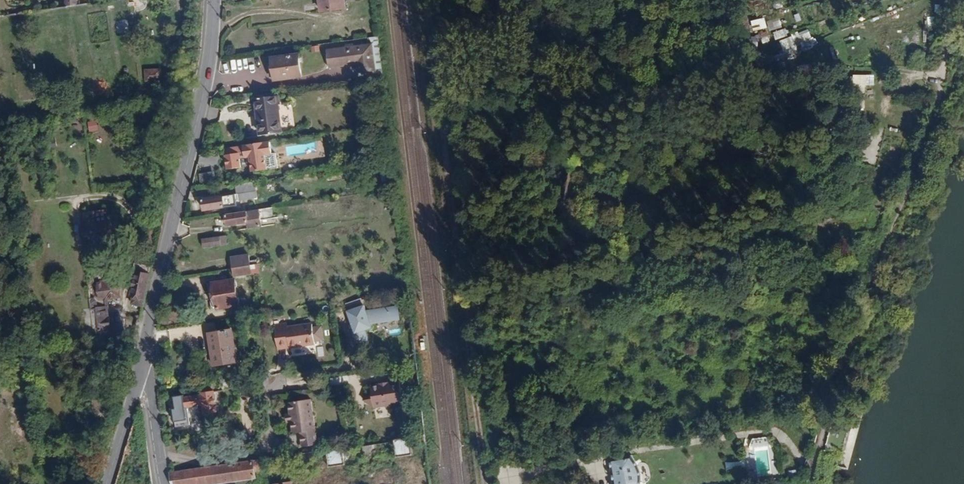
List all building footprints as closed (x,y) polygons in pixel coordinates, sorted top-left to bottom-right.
[(770,25),(774,39),(784,36),(780,22),(770,25)] [(774,56),(778,65),(818,47),(809,27),(778,41),(783,52),(774,56)] [(373,43),(327,49),(329,67),(356,64),(357,75),(377,72),(373,43)] [(300,56),(272,59),(274,80),(302,77),(300,56)] [(874,85),(874,74),(851,75),(851,95),(865,94),(865,85),(874,85)] [(254,97),(258,136),(282,133),(279,105),(283,104),(282,94),(254,97)] [(98,130),(98,120),(87,120),(88,130),(98,130)] [(269,144),(222,151),(225,172),(239,170),(238,161),(249,159),(251,174),(279,170),(277,154),(270,155),(269,144)] [(201,183),(213,181),(211,172),(199,174),(201,183)] [(251,192),(198,200),(200,212),(232,207),(231,201),(252,198),(251,192)] [(268,207),(233,212),(235,223),(255,220),(255,226),(270,224),(268,207)] [(86,215),(76,215),(79,243),(89,242),(88,238),(111,237),(109,216),(98,217),(98,219),(86,220),(86,215)] [(202,247),(227,246),(226,236),(202,237),(202,247)] [(155,266),(137,262),(134,274),(138,275),(133,294),(136,295),(134,303),(145,305),(155,266)] [(245,269),(227,272),(229,280),(246,278),(245,269)] [(90,278),(96,346),(112,345),(108,299),(122,297),(120,275),(90,278)] [(206,286),(210,312),(233,308),(229,283),(206,286)] [(367,308),(350,313),(355,327),(350,329),(358,352),(373,348),(368,333),(375,330),(367,308)] [(275,326),(278,349),(316,344),(315,341),(324,340),(322,326),(313,327),(313,324),(287,328),(286,324),(275,326)] [(209,335),(214,368),(236,365),(232,332),(209,335)] [(369,393),(361,404),(373,412),(391,409),(390,406),(401,404),(398,384),(386,385),(386,384),(378,385),(378,387),(368,388),(369,393)] [(172,400),(174,413),(202,409),(203,416),(215,414),(213,394),(199,396),(200,399),(184,401),(183,398),(172,400)] [(298,436),(300,451),(318,449),(312,402),(286,405),(287,416),(281,417),(282,428),(288,427),(289,437),(298,436)] [(423,435),(326,453),(328,467),(413,454),(412,445),(424,443),(423,435)] [(610,459),(614,483),(641,483),(642,481),(641,468),(635,460),(634,456),(610,459)] [(167,474),(172,483),(228,483),(253,480),(250,462),(167,474)] [(511,476),(519,475),(517,465),(509,466),(511,476)]
